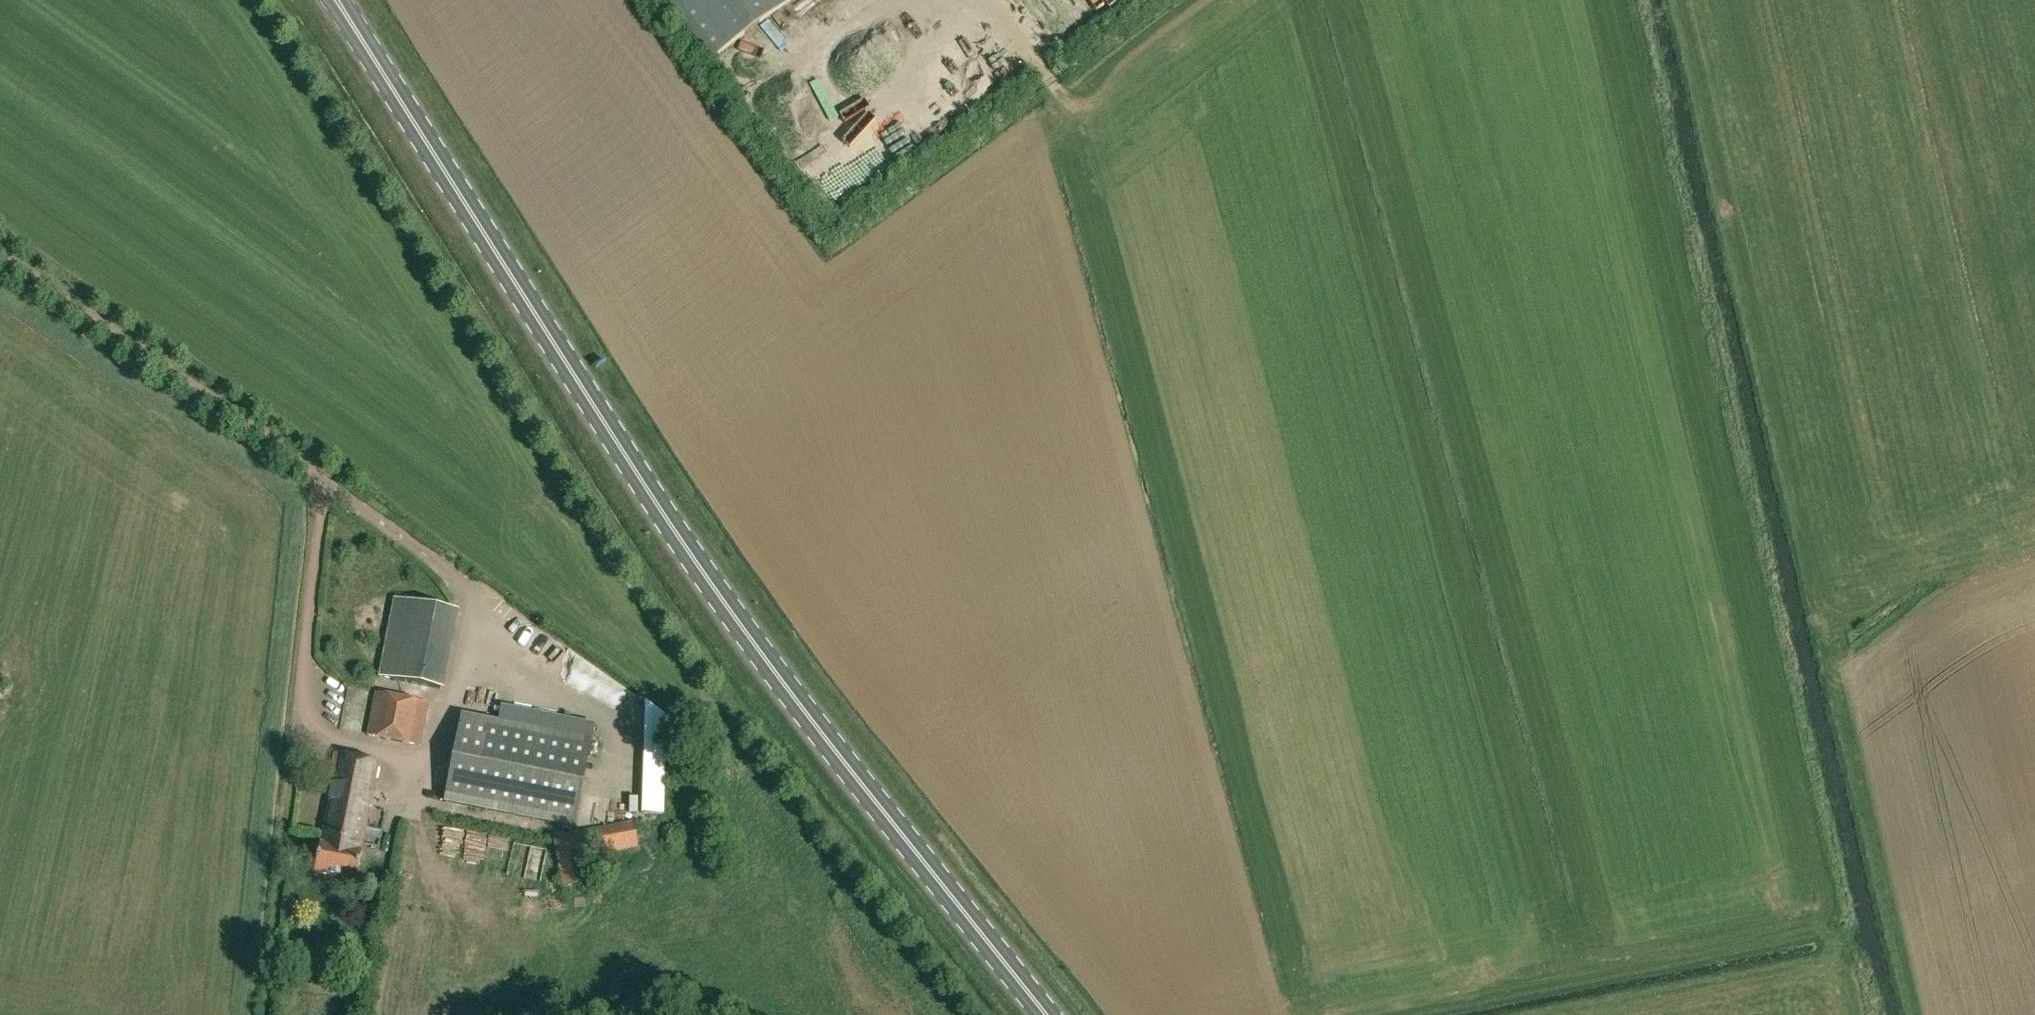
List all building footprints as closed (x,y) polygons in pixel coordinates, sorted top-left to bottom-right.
[(713,61),(795,0),(668,0),(713,61)] [(964,87),(968,101),(984,96),(980,82),(964,87)] [(787,101),(783,105),(775,94),(759,106),(786,142),(806,126),(787,101)] [(442,689),(458,610),(396,598),(381,677),(442,689)] [(376,692),(368,737),(422,746),(431,703),(376,692)] [(461,713),(454,753),(444,802),(575,829),(593,739),(461,713)] [(329,784),(334,785),(317,873),(356,881),(380,763),(335,754),(329,784)] [(555,838),(564,889),(596,883),(593,858),(639,848),(634,821),(555,838)]
